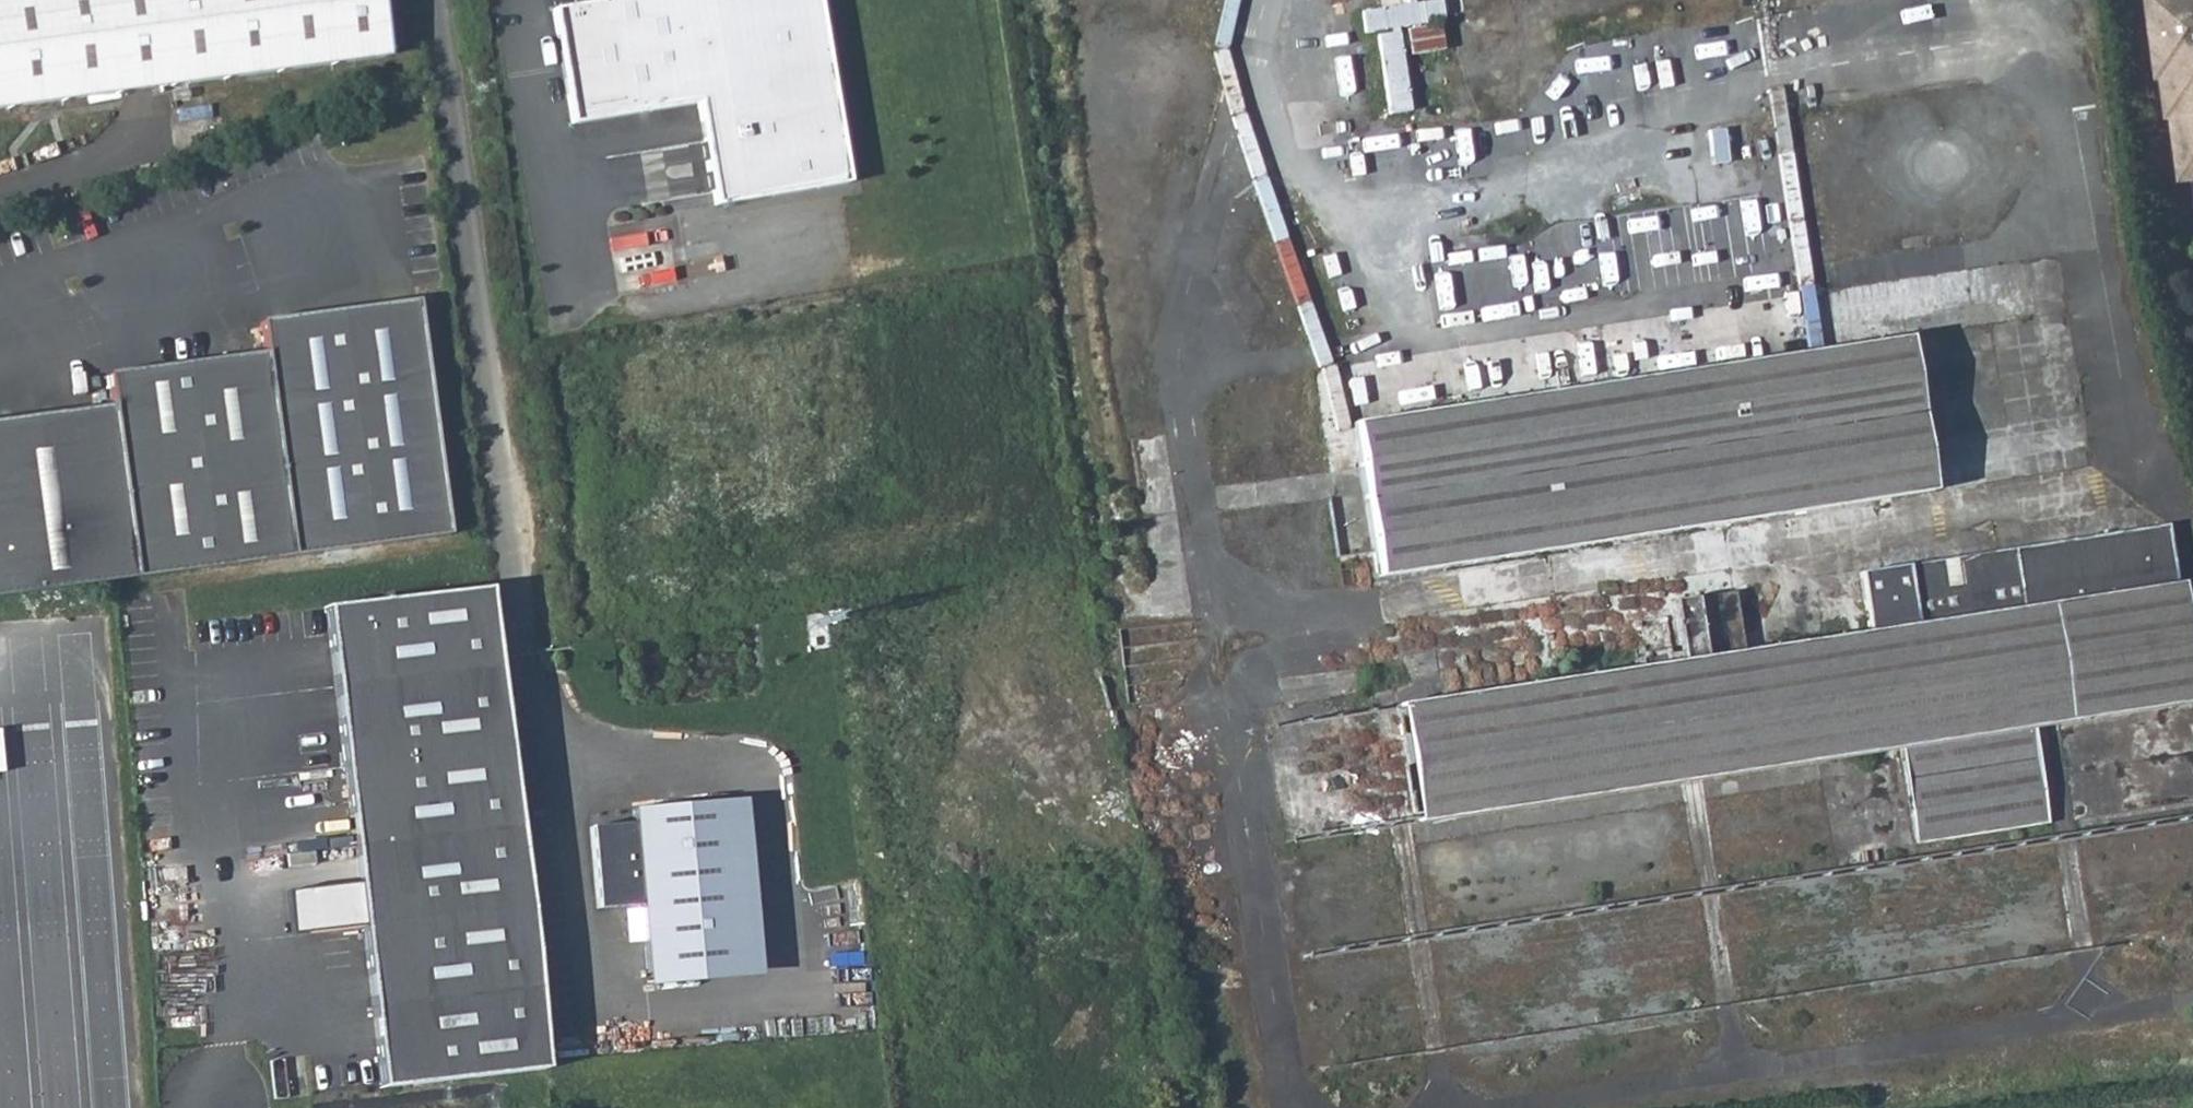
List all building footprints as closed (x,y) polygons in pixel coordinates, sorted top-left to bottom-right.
[(387,52),(380,0),(0,0),(0,107),(387,52)] [(572,124),(699,102),(716,205),(850,183),(819,0),(599,0),(599,1),(552,9),(572,124)] [(1365,28),(1467,16),(1465,0),(1383,0),(1384,6),(1363,8),(1365,28)] [(2174,6),(2165,7),(2167,24),(2170,23),(2173,47),(2170,46),(2172,63),(2181,62),(2183,73),(2181,73),(2182,86),(2180,86),(2181,102),(2191,101),(2192,113),(2187,113),(2191,144),(2189,144),(2192,162),(2192,0),(2173,0),(2174,6)] [(1413,24),(1413,46),(1443,46),(1442,23),(1413,24)] [(1406,30),(1384,30),(1384,110),(1407,110),(1406,30)] [(1589,44),(1593,75),(1632,70),(1628,39),(1589,44)] [(1520,277),(1489,282),(1493,312),(1525,308),(1520,277)] [(453,535),(421,300),(265,321),(269,352),(112,374),(117,405),(0,421),(0,598),(115,582),(453,535)] [(1900,340),(1351,419),(1372,572),(1921,490),(1900,340)] [(1674,661),(1392,704),(1410,823),(1897,750),(1909,843),(2043,821),(2029,727),(2188,704),(2160,525),(1857,570),(1863,632),(1737,650),(1730,591),(1668,599),(1674,661)] [(545,988),(494,588),(332,609),(389,1087),(551,1068),(545,988)] [(636,820),(592,823),(600,905),(644,899),(650,970),(749,961),(734,795),(634,805),(636,820)]
